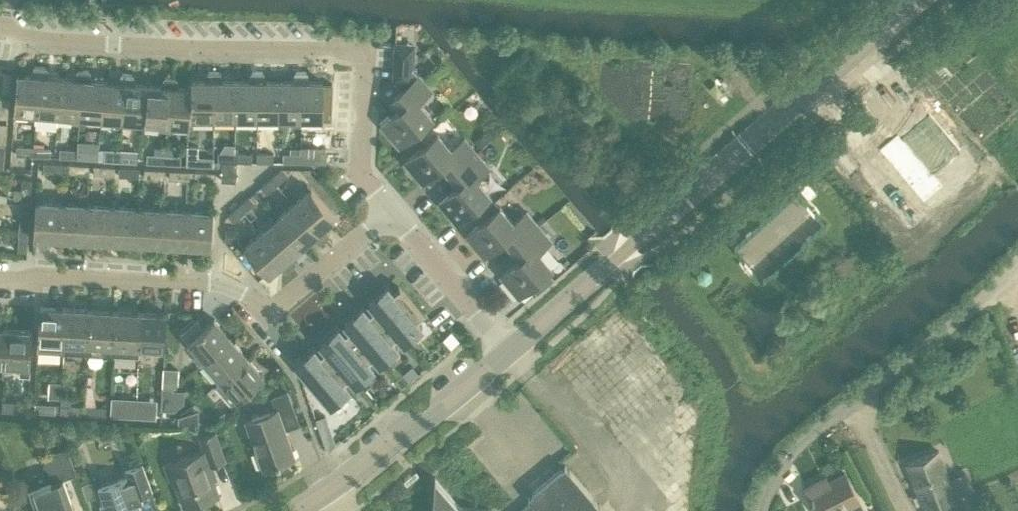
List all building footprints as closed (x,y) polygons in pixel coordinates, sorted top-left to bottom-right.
[(393,79),(401,89),(412,80),(413,62),(406,61),(396,61),(394,61),(393,79)] [(29,117),(34,117),(39,65),(33,65),(29,74),(16,73),(13,110),(29,111),(29,117)] [(44,66),(39,65),(34,117),(36,117),(35,122),(56,123),(56,114),(60,76),(46,75),(44,66)] [(78,122),(82,69),(76,68),(73,78),(60,76),(56,114),(73,115),(72,122),(78,122)] [(100,117),(103,80),(90,79),(88,69),(82,69),(78,122),(87,123),(88,116),(100,117)] [(213,117),(213,69),(207,69),(203,78),(190,78),(190,87),(188,117),(213,117)] [(234,117),(234,78),(221,78),(219,69),(213,69),(213,117),(234,117)] [(256,117),(256,70),(250,70),(247,78),(234,78),(234,117),(256,117)] [(278,117),(278,78),(265,78),(262,70),(256,70),(256,117),(278,117)] [(300,125),(300,117),(299,70),(294,70),(291,78),(278,78),(278,117),(292,117),(292,125),(300,125)] [(323,117),(323,79),(309,78),(306,70),(299,70),(300,117),(323,117)] [(10,93),(12,72),(3,71),(1,92),(10,93)] [(121,126),(125,72),(120,72),(116,81),(103,80),(100,117),(116,119),(116,125),(121,126)] [(132,73),(125,72),(121,126),(124,126),(131,127),(132,120),(144,121),(147,84),(134,83),(132,73)] [(432,117),(418,100),(431,88),(419,74),(412,80),(401,89),(393,95),(401,105),(381,122),(399,144),(432,117)] [(715,81),(709,86),(717,96),(723,91),(731,85),(722,75),(715,81)] [(165,123),(169,76),(164,76),(160,85),(147,84),(144,121),(159,122),(158,129),(166,129),(167,123),(165,123)] [(187,125),(188,117),(190,87),(177,86),(176,77),(169,76),(165,123),(167,123),(166,129),(174,130),(175,124),(187,125)] [(10,97),(1,97),(0,106),(0,117),(8,118),(10,97)] [(900,129),(883,144),(926,194),(943,180),(933,168),(962,143),(932,108),(903,133),(900,129)] [(8,123),(0,122),(0,142),(6,143),(8,123)] [(450,147),(437,131),(404,159),(422,179),(441,162),(450,172),(476,151),(463,136),(450,147)] [(17,155),(32,156),(32,146),(17,145),(17,155)] [(188,145),(186,164),(197,164),(198,145),(188,145)] [(50,157),(51,147),(32,146),(32,156),(50,157)] [(326,162),(326,149),(326,147),(301,147),(301,153),(300,153),(300,159),(300,162),(326,162)] [(75,158),(76,153),(76,149),(60,148),(60,157),(75,158)] [(94,159),(95,150),(76,149),(76,153),(75,158),(94,159)] [(119,161),(119,154),(119,151),(104,150),(103,160),(119,161)] [(138,162),(138,152),(119,151),(119,154),(119,161),(138,162)] [(234,161),(234,152),(219,151),(218,160),(221,160),(234,161)] [(456,220),(488,192),(475,176),(488,164),(476,151),(450,172),(459,182),(438,200),(456,220)] [(253,153),(234,152),(234,161),(236,161),(253,162),(253,153)] [(274,162),(275,152),(257,152),(257,162),(274,162)] [(300,162),(300,159),(300,153),(284,152),(284,162),(300,162)] [(162,163),(163,161),(163,154),(148,153),(147,162),(162,163)] [(181,164),(182,155),(163,154),(163,161),(162,163),(181,164)] [(236,161),(234,161),(221,160),(220,179),(235,179),(236,161)] [(64,172),(65,163),(44,162),(44,171),(64,172)] [(89,174),(90,164),(69,163),(69,172),(89,174)] [(115,175),(115,166),(94,164),(94,174),(115,175)] [(140,177),(140,167),(119,166),(119,175),(140,177)] [(283,167),(273,176),(278,183),(288,173),(283,167)] [(165,178),(165,169),(145,168),(144,177),(165,178)] [(190,180),(191,170),(170,169),(169,178),(190,180)] [(215,181),(216,172),(195,170),(195,180),(215,181)] [(267,192),(278,183),(273,176),(262,186),(267,192)] [(31,199),(32,179),(23,179),(21,199),(31,199)] [(325,237),(329,233),(326,224),(336,216),(312,187),(295,202),(325,237)] [(240,205),(245,211),(255,202),(250,196),(240,205)] [(59,237),(60,202),(34,201),(33,236),(59,237)] [(84,238),(85,204),(60,202),(59,237),(84,238)] [(325,237),(295,202),(278,216),(303,245),(312,237),(320,241),(325,237)] [(109,239),(110,205),(85,204),(84,238),(109,239)] [(500,204),(467,233),(485,253),(504,235),(513,245),(539,224),(526,209),(513,220),(500,204)] [(134,241),(136,206),(110,205),(109,239),(134,241)] [(234,220),(245,211),(240,205),(228,214),(234,220)] [(159,242),(161,207),(136,206),(134,241),(159,242)] [(184,243),(186,208),(161,207),(159,242),(184,243)] [(210,244),(212,210),(186,208),(184,243),(210,244)] [(28,251),(30,211),(21,211),(18,251),(28,251)] [(292,266),(296,262),(293,253),(303,245),(278,216),(262,231),(292,266)] [(522,255),(501,273),(519,293),(529,284),(537,294),(554,278),(546,269),(551,265),(538,249),(551,238),(539,224),(513,245),(522,255)] [(225,241),(236,242),(236,228),(226,228),(225,241)] [(292,266),(262,231),(245,245),(269,274),(279,265),(287,270),(292,266)] [(369,301),(375,307),(398,334),(404,342),(423,325),(417,318),(423,313),(400,286),(394,291),(388,285),(369,301)] [(62,351),(65,307),(40,306),(38,341),(37,350),(62,351)] [(398,334),(375,307),(369,312),(364,306),(344,322),(350,328),(373,355),(379,363),(398,346),(392,339),(398,334)] [(88,353),(89,344),(87,344),(89,308),(65,307),(62,351),(88,353)] [(112,356),(115,310),(89,308),(87,344),(89,344),(104,344),(103,356),(112,356)] [(138,356),(139,346),(138,346),(140,311),(115,310),(112,356),(113,356),(113,355),(138,356)] [(164,348),(165,315),(166,313),(140,311),(138,346),(139,346),(164,348)] [(205,360),(231,338),(214,318),(204,327),(198,321),(199,320),(197,318),(195,320),(193,317),(180,328),(182,331),(180,332),(182,335),(182,334),(188,341),(198,352),(193,357),(200,364),(205,360)] [(326,349),(348,376),(355,383),(373,367),(367,360),(373,355),(350,328),(344,333),(339,327),(320,343),(326,349)] [(31,330),(5,329),(3,363),(20,364),(19,374),(30,375),(30,364),(29,364),(31,330)] [(222,380),(249,357),(231,338),(205,360),(221,379),(222,380)] [(343,381),(348,376),(326,349),(320,354),(314,347),(296,363),(330,404),(349,388),(343,381)] [(239,399),(265,376),(249,357),(222,380),(221,379),(215,385),(232,405),(239,399)] [(412,365),(403,373),(409,381),(419,373),(412,365)] [(164,367),(163,390),(171,390),(172,389),(178,383),(178,380),(179,368),(164,367)] [(163,390),(162,410),(171,410),(174,410),(184,402),(185,390),(172,389),(171,390),(163,390)] [(262,466),(262,467),(294,456),(284,428),(297,423),(287,392),(272,397),(277,409),(246,420),(257,451),(259,450),(264,465),(262,466)] [(23,411),(24,402),(3,400),(2,410),(23,411)] [(56,413),(57,403),(36,402),(35,411),(56,413)] [(81,414),(82,405),(61,404),(60,413),(81,414)] [(95,406),(86,405),(86,415),(106,416),(107,406),(97,406),(95,406)] [(111,407),(111,416),(132,417),(132,408),(111,407)] [(157,419),(157,409),(136,408),(136,417),(157,419)] [(199,425),(199,416),(179,416),(178,425),(199,425)] [(175,478),(185,507),(220,495),(209,465),(226,459),(215,431),(200,436),(204,449),(164,463),(170,480),(175,478)] [(62,479),(75,474),(65,447),(43,455),(53,481),(28,490),(36,510),(74,510),(62,479)] [(957,494),(970,489),(964,472),(951,477),(940,450),(906,463),(925,510),(963,510),(957,494)] [(138,501),(144,498),(141,492),(151,489),(141,461),(124,468),(126,475),(98,485),(103,500),(99,502),(102,510),(141,510),(138,501)] [(565,464),(528,496),(532,500),(520,510),(606,510),(565,464)] [(845,472),(828,481),(826,476),(806,487),(818,510),(842,510),(860,501),(845,472)] [(492,509),(459,507),(434,478),(431,510),(495,510),(492,509)]
